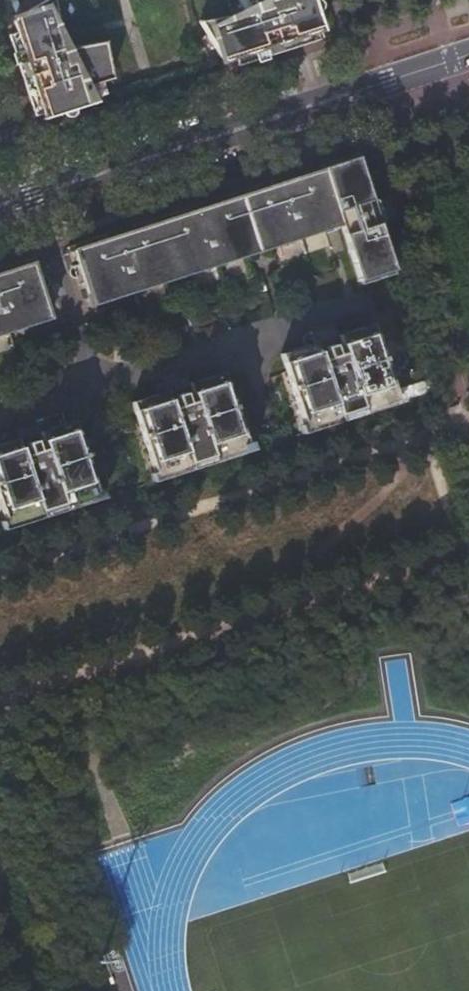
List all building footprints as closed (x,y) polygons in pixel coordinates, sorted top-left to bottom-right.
[(45,94),(51,100),(54,102),(59,104),(61,112),(79,108),(80,112),(103,105),(101,99),(98,88),(110,83),(118,80),(112,45),(79,55),(61,0),(55,0),(26,15),(23,18),(21,22),(25,33),(35,63),(45,94)] [(271,50),(298,41),(296,33),(320,25),(313,0),(256,0),(257,1),(254,4),(255,8),(205,24),(228,58),(233,61),(237,61),(242,60),(271,50)] [(320,25),(322,24),(325,23),(318,0),(313,0),(320,25)] [(52,116),(45,94),(35,63),(25,33),(17,35),(43,117),(52,116)] [(271,50),(273,57),(325,40),(323,34),(298,41),(271,50)] [(98,88),(101,99),(113,95),(110,83),(98,88)] [(364,157),(363,158),(381,214),(382,214),(378,202),(364,157)] [(381,214),(363,158),(332,167),(332,171),(307,177),(299,180),(297,173),(280,179),(281,185),(223,203),(213,206),(211,201),(194,206),(196,212),(144,228),(133,231),(132,226),(115,232),(116,236),(80,249),(97,304),(146,288),(145,283),(164,277),(162,270),(187,262),(189,268),(209,262),(210,267),(225,262),(224,257),(245,250),(243,245),(269,236),(271,242),(291,236),(293,239),(314,233),(313,228),(347,217),(349,223),(367,279),(399,268),(381,214)] [(307,177),(306,171),(297,173),(299,180),(307,177)] [(223,203),(221,198),(211,201),(213,206),(223,203)] [(385,200),(378,202),(382,214),(388,212),(385,200)] [(386,224),(391,223),(389,213),(388,212),(382,214),(383,215),(386,224)] [(382,214),(381,214),(399,268),(400,268),(388,233),(386,224),(383,215),(382,214)] [(314,233),(349,223),(347,217),(313,228),(314,233)] [(144,228),(143,223),(132,226),(133,231),(144,228)] [(386,224),(388,233),(394,231),(391,223),(386,224)] [(115,232),(132,226),(131,224),(114,229),(115,232)] [(225,262),(293,239),(291,236),(271,242),(269,236),(243,245),(245,250),(224,257),(225,262)] [(11,327),(12,331),(59,316),(42,262),(2,274),(1,268),(0,269),(0,330),(11,327)] [(146,288),(210,267),(209,262),(189,268),(187,262),(162,270),(164,277),(145,283),(146,288)] [(369,289),(402,278),(399,268),(367,279),(369,289)] [(289,352),(310,420),(331,413),(335,422),(360,414),(358,407),(367,404),(370,412),(384,407),(381,397),(402,390),(381,322),(345,333),(349,344),(342,346),(341,343),(325,348),(322,341),(289,352)] [(320,333),(322,341),(325,348),(341,343),(342,346),(349,344),(345,333),(342,325),(320,333)] [(12,331),(11,327),(0,330),(0,335),(12,331)] [(183,461),(186,471),(211,463),(209,454),(218,451),(220,460),(234,455),(231,445),(253,438),(230,370),(195,382),(198,393),(194,394),(193,391),(176,396),(174,389),(139,400),(160,468),(183,461)] [(172,381),(174,389),(176,396),(193,391),(194,394),(198,393),(195,382),(193,374),(172,381)] [(408,388),(402,390),(381,397),(384,407),(411,398),(408,388)] [(358,407),(360,414),(370,412),(367,404),(358,407)] [(331,413),(310,420),(305,422),(308,431),(335,422),(331,413)] [(11,515),(34,508),(37,519),(61,510),(60,503),(69,501),(72,508),(86,503),(82,493),(104,486),(83,418),(48,428),(51,440),(44,442),(44,439),(28,443),(26,436),(0,444),(0,476),(11,515)] [(23,428),(26,436),(28,443),(44,439),(44,442),(51,440),(48,428),(46,421),(23,428)] [(231,445),(234,455),(260,447),(257,436),(253,438),(231,445)] [(209,454),(211,463),(220,460),(218,451),(209,454)] [(160,479),(186,471),(183,461),(160,468),(156,469),(160,479)] [(109,484),(104,486),(82,493),(86,503),(112,495),(109,484)] [(60,503),(61,510),(72,508),(69,501),(60,503)] [(34,508),(11,515),(9,516),(12,526),(37,519),(34,508)]
